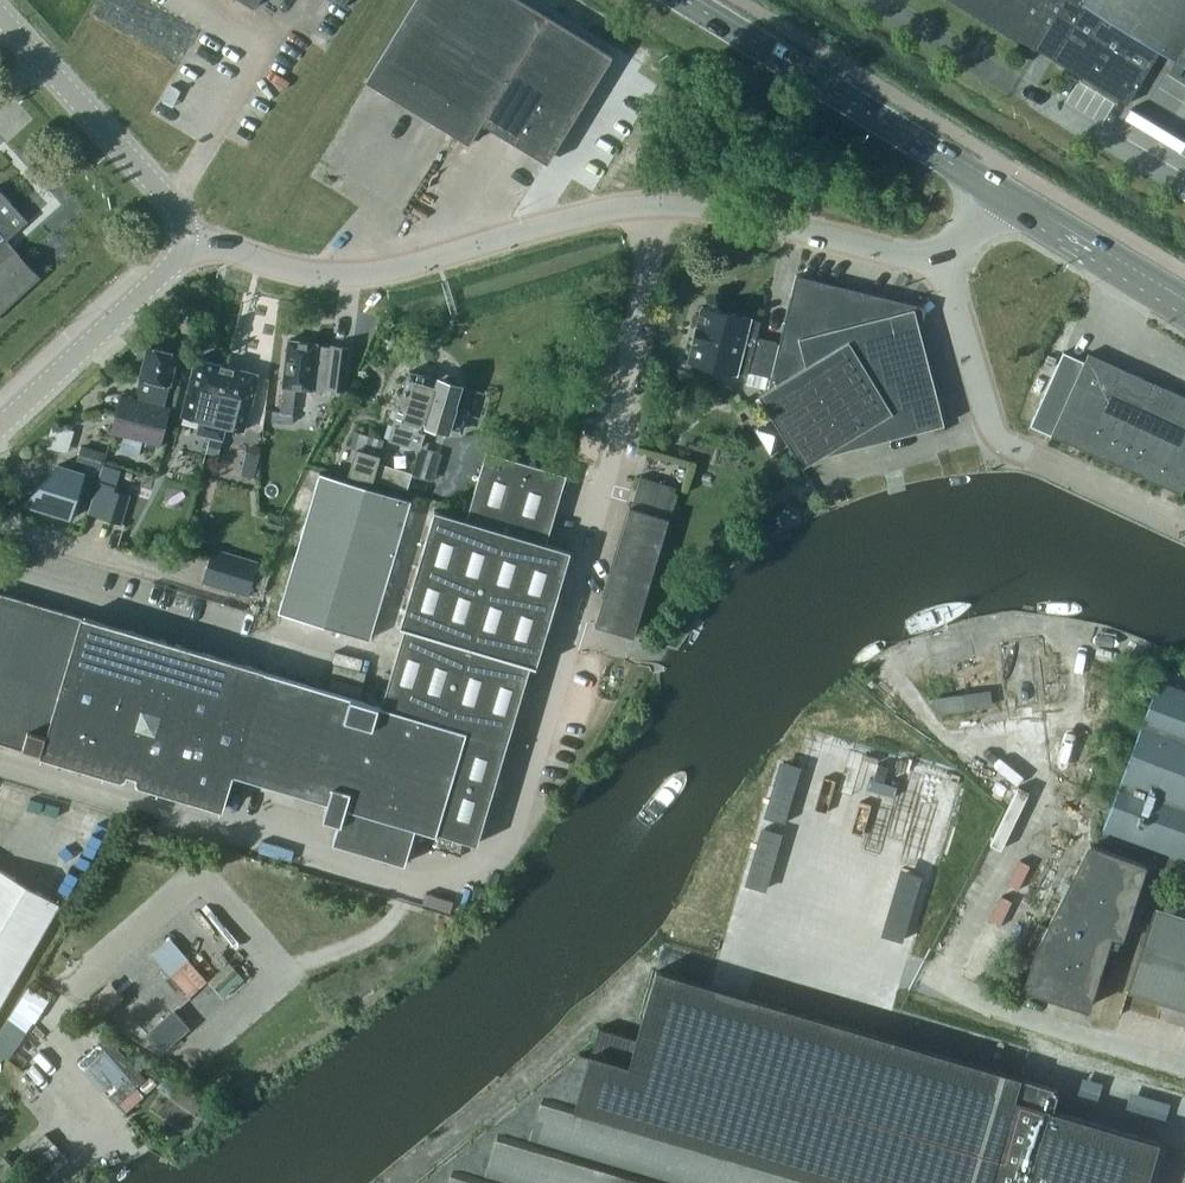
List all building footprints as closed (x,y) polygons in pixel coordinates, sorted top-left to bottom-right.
[(481,120),(546,160),(609,56),(518,0),(416,0),(368,79),(468,140),(481,120)] [(1128,103),(1161,51),(1184,65),(1184,0),(958,0),(1128,103)] [(668,144),(667,161),(681,162),(682,145),(668,144)] [(39,277),(15,250),(14,252),(5,242),(28,221),(0,191),(0,312),(39,277)] [(768,388),(758,394),(802,466),(818,456),(944,424),(914,308),(891,314),(887,297),(796,275),(779,342),(776,343),(780,360),(774,361),(771,377),(770,377),(768,388)] [(693,339),(687,361),(717,368),(736,373),(736,372),(746,375),(747,372),(770,377),(771,377),(774,361),(780,360),(776,343),(776,341),(756,336),(760,321),(750,318),(731,313),(701,305),(696,326),(695,325),(692,339),(693,339)] [(351,346),(331,344),(330,346),(316,344),(317,343),(288,339),(282,386),(279,411),(291,413),(292,413),(295,387),(311,389),(311,388),(327,390),(327,387),(346,389),(351,346)] [(134,398),(120,395),(111,432),(159,444),(168,407),(163,406),(169,384),(177,353),(147,346),(139,377),(140,377),(134,398)] [(1184,484),(1184,397),(1088,353),(1085,362),(1063,352),(1030,426),(1181,494),(1184,484)] [(197,433),(209,436),(227,365),(195,358),(181,416),(200,421),(197,433)] [(227,365),(209,436),(222,439),(225,425),(243,429),(249,406),(250,407),(258,373),(227,365)] [(394,422),(389,438),(418,447),(422,431),(423,431),(425,423),(448,429),(449,424),(460,428),(467,407),(455,404),(455,406),(454,406),(460,384),(459,384),(456,376),(447,374),(438,378),(437,378),(437,379),(409,371),(402,392),(401,392),(398,403),(399,403),(393,422),(394,422)] [(290,421),(291,413),(279,411),(273,411),(272,419),(290,421)] [(218,455),(222,439),(209,436),(206,452),(218,455)] [(374,437),(370,453),(356,449),(349,474),(372,481),(372,477),(377,462),(384,439),(374,437)] [(263,669),(232,773),(327,801),(322,817),(338,822),(332,842),(404,863),(414,827),(435,833),(435,832),(473,843),(527,664),(535,666),(569,550),(545,543),(565,475),(485,451),(465,519),(434,510),(400,626),(404,627),(381,705),(264,670),(263,669)] [(372,477),(406,487),(410,472),(377,462),(372,477)] [(21,502),(70,518),(85,472),(58,464),(21,502)] [(369,639),(392,560),(410,500),(319,472),(277,611),(369,639)] [(594,624),(597,625),(633,636),(668,518),(666,517),(676,486),(640,476),(631,507),(629,506),(594,624)] [(122,522),(130,494),(109,487),(101,516),(122,522)] [(281,528),(285,517),(269,511),(265,523),(281,528)] [(260,561),(212,547),(202,583),(248,596),(260,561)] [(5,744),(13,719),(47,729),(81,616),(0,592),(0,743),(5,744)] [(13,719),(5,744),(121,780),(122,780),(123,779),(124,779),(125,778),(125,777),(126,773),(136,776),(134,779),(134,780),(134,781),(135,782),(136,783),(136,784),(137,784),(222,809),(232,773),(263,669),(114,625),(81,616),(47,729),(13,719)] [(1083,679),(1066,730),(1087,738),(1105,686),(1083,679)] [(1097,847),(1145,864),(1184,878),(1184,692),(1157,682),(1097,847)] [(1121,944),(1134,903),(1132,902),(1145,864),(1097,847),(1096,847),(1088,845),(1047,926),(1036,948),(1034,951),(1022,988),(1087,1009),(1102,960),(1105,961),(1112,941),(1121,944)] [(0,870),(0,1001),(57,903),(0,870)] [(1154,909),(1128,993),(1184,1011),(1184,918),(1154,909)] [(1157,1141),(1051,1109),(1057,1089),(656,971),(636,1039),(598,1028),(589,1058),(579,1056),(420,1182),(1145,1182),(1157,1141)] [(173,1008),(145,1033),(162,1052),(190,1027),(173,1008)] [(45,1173),(64,1154),(43,1132),(23,1151),(45,1173)]
